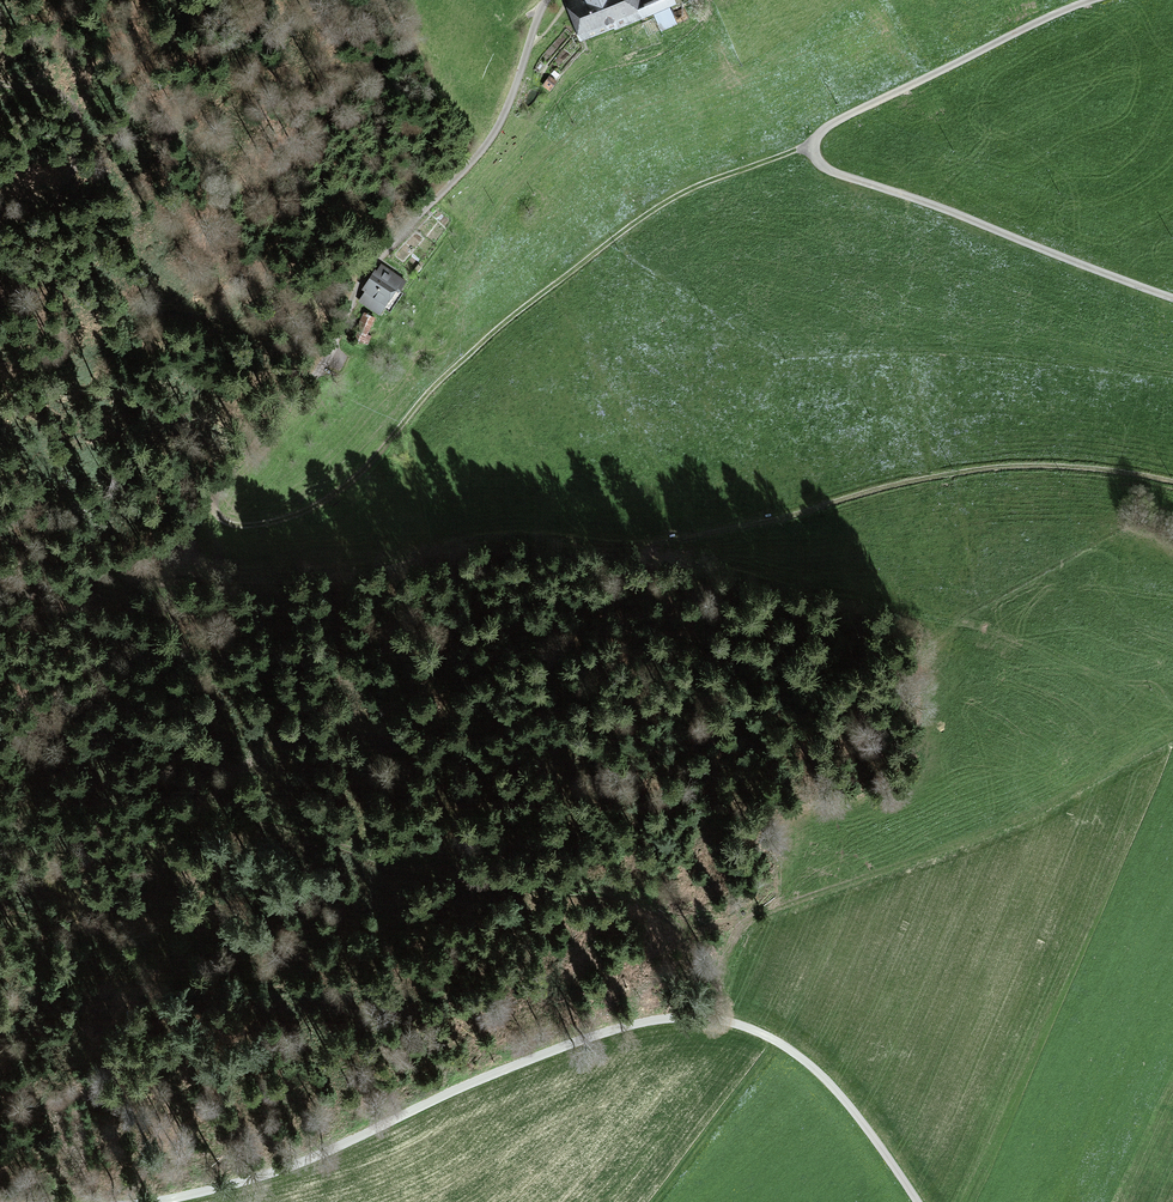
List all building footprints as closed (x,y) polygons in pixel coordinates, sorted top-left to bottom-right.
[(570,2),(582,30),(609,19),(613,29),(652,13),(659,30),(673,25),(666,7),(673,4),(671,0),(574,0),(570,2)] [(381,305),(394,288),(400,292),(407,282),(384,265),(366,287),(371,292),(368,295),(373,299),(369,305),(379,313),(383,307),(381,305)] [(372,317),(363,313),(353,336),(362,340),(372,317)]
